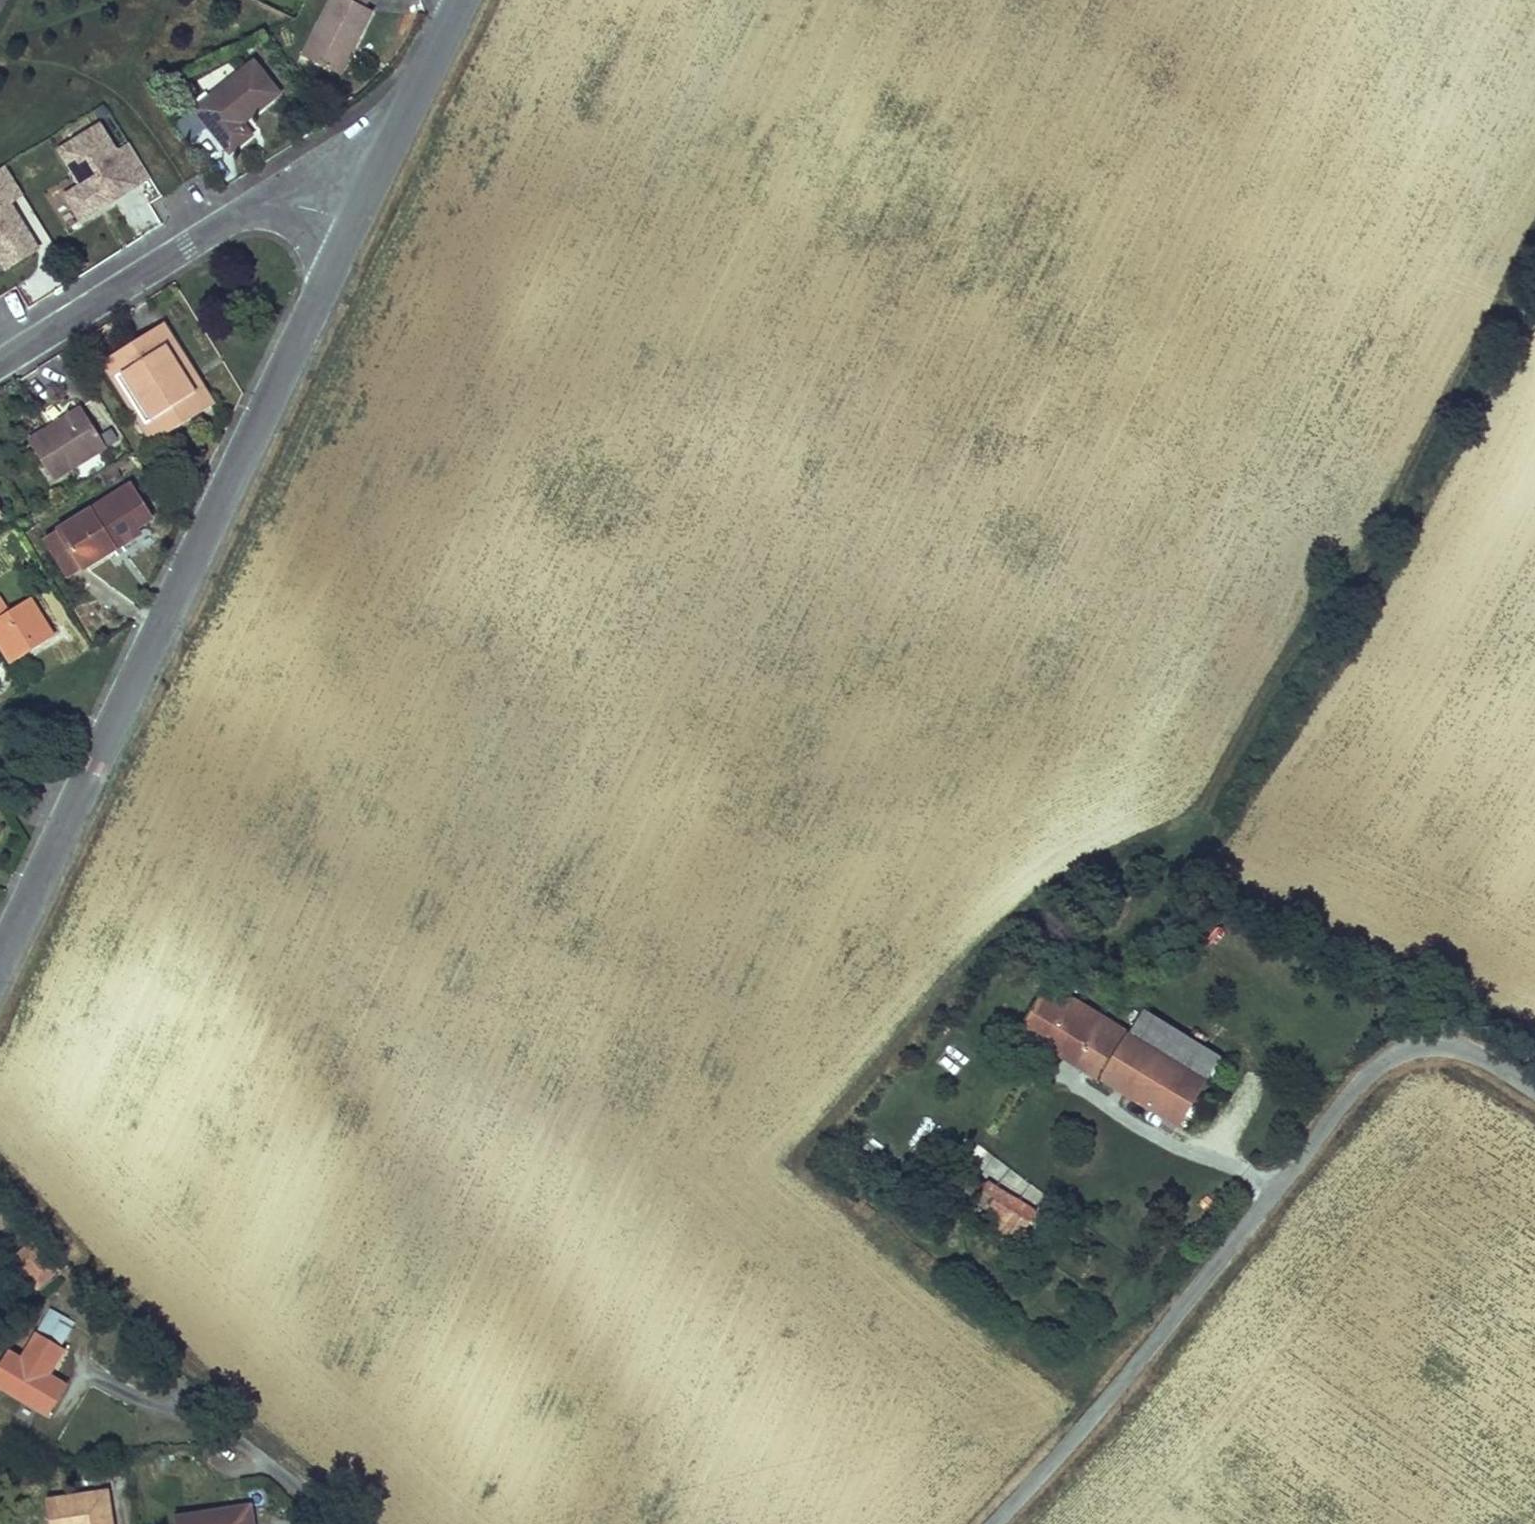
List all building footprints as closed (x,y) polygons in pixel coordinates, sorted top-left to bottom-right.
[(343,0),(331,0),(294,78),(326,92),(341,59),(351,64),(365,33),(357,30),(366,11),(343,0)] [(341,59),(326,92),(335,97),(351,64),(341,59)] [(275,113),(254,76),(185,115),(215,168),(240,154),(231,137),(275,113)] [(41,246),(13,200),(23,194),(6,164),(0,168),(0,270),(41,246)] [(211,415),(161,334),(99,373),(149,454),(211,415)] [(47,496),(101,463),(75,420),(62,428),(67,437),(45,450),(40,441),(22,453),(47,496)] [(67,437),(62,428),(40,441),(45,450),(67,437)] [(146,532),(125,498),(40,550),(65,590),(103,564),(134,547),(130,541),(146,532)] [(1,679),(47,650),(22,610),(0,624),(0,623),(0,658),(2,661),(0,662),(0,678),(1,679)] [(1096,1075),(1125,1032),(1048,981),(1019,1025),(1096,1075)] [(1141,1008),(1125,1032),(1151,1049),(1182,1069),(1202,1083),(1218,1059),(1141,1008)] [(1122,1093),(1151,1049),(1125,1032),(1096,1075),(1122,1093)] [(1182,1069),(1151,1049),(1122,1093),(1153,1113),(1182,1069)] [(1202,1083),(1182,1069),(1153,1113),(1192,1139),(1221,1096),(1202,1083)] [(1037,1213),(987,1181),(967,1212),(1017,1244),(1037,1213)] [(35,1289),(53,1274),(29,1244),(10,1259),(35,1289)] [(64,1341),(75,1321),(48,1306),(37,1327),(64,1341)] [(0,1357),(0,1394),(42,1420),(60,1392),(43,1381),(60,1353),(28,1333),(13,1359),(3,1353),(0,1357)] [(88,1516),(105,1512),(102,1495),(84,1498),(88,1516)] [(105,1512),(88,1516),(84,1498),(36,1508),(39,1523),(108,1523),(105,1512)] [(243,1516),(220,1520),(221,1523),(244,1523),(243,1516)]
